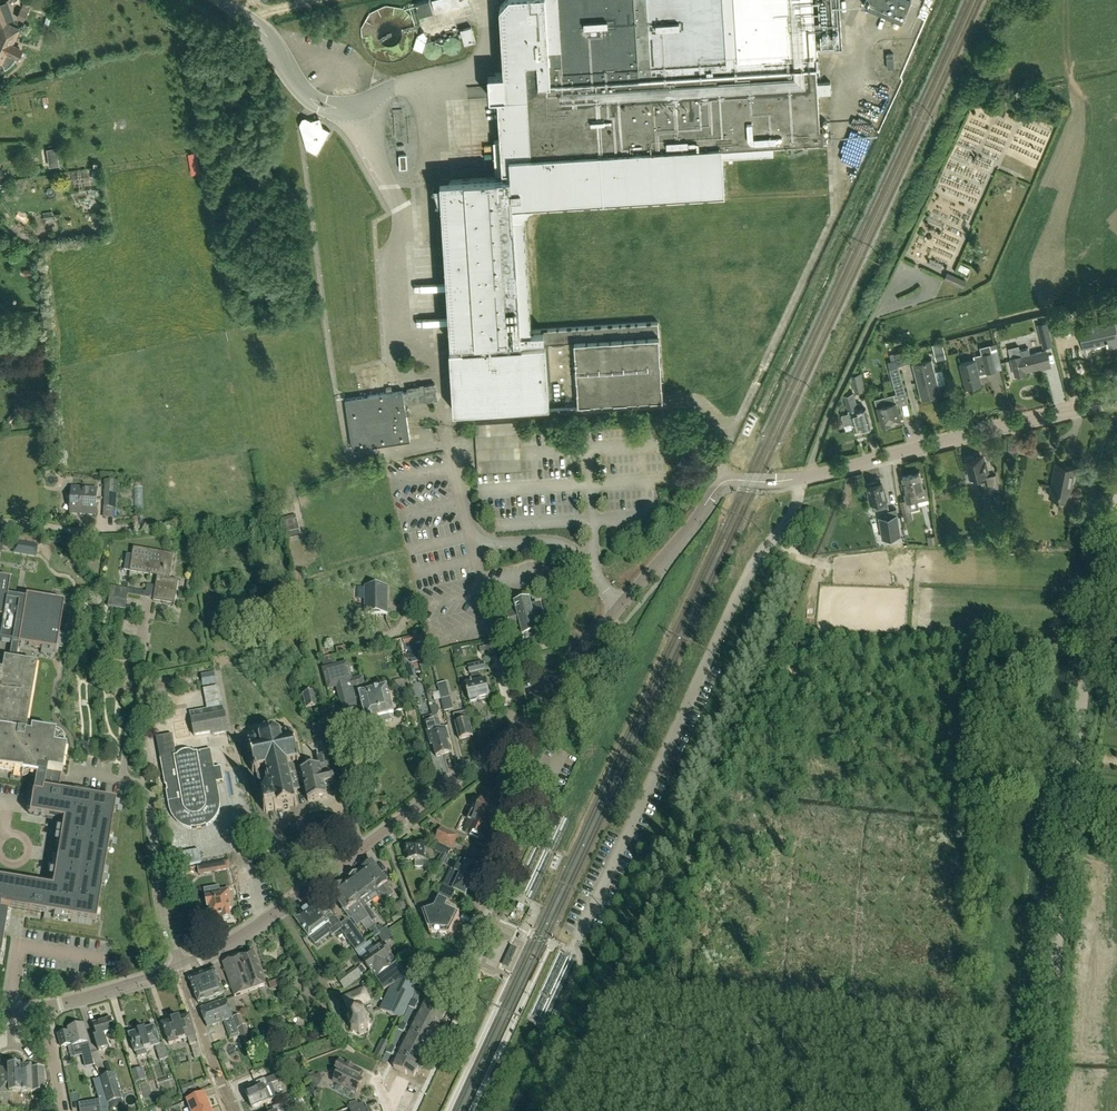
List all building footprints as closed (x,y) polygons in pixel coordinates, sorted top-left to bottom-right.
[(434,12),(430,0),(427,0),(416,3),(420,17),(434,12)] [(469,2),(469,0),(433,0),(436,12),(469,2)] [(452,179),(462,348),(450,349),(454,411),(579,403),(579,402),(663,397),(659,335),(658,322),(531,329),(523,203),(725,191),(722,157),(773,154),(773,146),(820,143),(818,98),(823,98),(823,93),(831,93),(830,82),(817,82),(816,66),(817,66),(817,54),(815,54),(812,0),(506,0),(500,7),(504,72),(496,73),(496,85),(489,85),(490,98),(498,97),(501,140),(495,140),(496,172),(503,172),(503,176),(452,179)] [(838,0),(817,0),(820,47),(840,46),(838,0)] [(863,5),(900,21),(909,0),(865,0),(863,5)] [(16,58),(17,58),(22,48),(12,44),(19,29),(6,23),(12,21),(5,2),(0,4),(0,62),(2,63),(5,69),(10,65),(14,60),(16,58)] [(16,18),(23,21),(28,11),(21,7),(16,18)] [(419,47),(425,29),(416,26),(410,44),(419,47)] [(476,42),(471,26),(460,29),(465,45),(476,42)] [(451,54),(455,54),(458,52),(461,48),(461,44),(460,40),(457,37),(453,36),(449,36),(446,38),(443,42),(443,46),(444,50),(447,53),(451,54)] [(436,40),(431,40),(428,42),(425,45),(424,49),(424,53),(427,56),(430,58),(434,58),(438,57),(441,54),(442,50),(441,46),(439,42),(436,40)] [(480,46),(457,64),(461,69),(484,51),(480,46)] [(886,54),(887,69),(894,68),(893,53),(886,54)] [(485,81),(463,82),(463,94),(485,93),(485,81)] [(307,149),(318,154),(330,131),(317,124),(308,119),(306,120),(303,125),(308,145),(309,146),(307,149)] [(49,166),(58,165),(56,149),(47,150),(49,166)] [(924,262),(939,268),(942,261),(926,256),(924,262)] [(957,259),(954,266),(964,271),(967,264),(957,259)] [(947,280),(962,287),(965,280),(950,274),(947,280)] [(1080,328),(1084,346),(1107,340),(1109,347),(1116,345),(1116,334),(1116,329),(1116,311),(1116,308),(1101,311),(1104,322),(1080,328)] [(1065,329),(1074,327),(1072,319),(1063,321),(1065,329)] [(1046,322),(1038,324),(1044,348),(1052,346),(1046,322)] [(932,345),(934,353),(943,351),(941,343),(932,345)] [(960,363),(966,388),(981,384),(979,375),(1002,369),(995,343),(980,347),(982,354),(973,356),(974,360),(960,363)] [(1029,348),(1020,350),(1021,355),(1011,358),(1015,375),(1026,373),(1025,368),(1041,364),(1042,368),(1051,366),(1047,350),(1030,354),(1029,348)] [(941,394),(932,359),(912,364),(921,399),(941,394)] [(887,378),(891,395),(874,399),(882,426),(890,424),(901,421),(896,402),(898,402),(896,394),(905,392),(899,367),(898,362),(884,366),(885,372),(890,370),(892,376),(887,378)] [(854,384),(863,382),(861,372),(851,375),(854,384)] [(1097,382),(1085,385),(1087,395),(1100,391),(1097,382)] [(403,391),(346,399),(353,448),(411,440),(407,415),(409,415),(408,409),(406,409),(405,403),(437,398),(435,383),(408,388),(408,392),(404,392),(403,391)] [(844,395),(848,411),(857,408),(853,393),(844,395)] [(845,424),(853,422),(855,431),(862,429),(865,430),(868,430),(869,427),(870,427),(866,408),(851,412),(842,415),(845,424)] [(473,466),(517,465),(516,418),(472,419),(473,466)] [(989,490),(999,487),(995,474),(986,477),(985,471),(987,471),(985,462),(982,462),(981,456),(974,458),(973,455),(964,458),(965,461),(968,470),(970,478),(979,476),(980,481),(987,479),(989,490)] [(1056,464),(1049,497),(1071,501),(1077,468),(1056,464)] [(905,494),(906,499),(900,501),(905,521),(913,519),(911,510),(910,511),(907,501),(917,498),(918,500),(928,497),(926,487),(924,488),(920,472),(902,477),(904,484),(901,484),(904,494),(905,494)] [(106,480),(104,507),(114,508),(115,494),(117,494),(118,481),(106,480)] [(880,481),(867,485),(870,495),(868,495),(871,505),(880,502),(882,508),(888,506),(887,501),(888,500),(885,491),(884,491),(883,486),(882,486),(880,481)] [(72,487),(70,513),(81,514),(81,513),(88,514),(88,515),(96,515),(98,489),(72,487)] [(901,535),(897,514),(896,510),(888,512),(888,516),(879,518),(882,538),(901,535)] [(288,537),(300,534),(296,516),(284,518),(288,537)] [(36,553),(37,545),(15,542),(14,550),(36,553)] [(154,552),(134,548),(132,557),(127,556),(126,564),(131,565),(130,572),(150,575),(154,552)] [(160,563),(153,601),(175,604),(179,581),(170,579),(174,555),(163,553),(161,563),(160,563)] [(35,777),(29,814),(63,820),(52,888),(22,883),(21,886),(5,883),(6,880),(0,879),(0,906),(95,922),(115,801),(58,792),(66,749),(66,746),(66,744),(65,742),(64,740),(63,738),(61,737),(60,736),(58,735),(55,734),(26,729),(36,665),(15,662),(18,644),(55,650),(63,602),(26,596),(25,599),(7,597),(10,580),(0,578),(0,617),(3,618),(0,639),(0,641),(12,643),(9,661),(4,660),(2,672),(0,671),(0,770),(35,777)] [(129,589),(112,586),(109,601),(108,607),(126,610),(129,589)] [(366,587),(366,614),(388,614),(388,587),(366,587)] [(530,607),(529,603),(515,607),(516,611),(507,613),(512,634),(521,632),(523,638),(524,638),(527,640),(535,638),(536,635),(537,635),(536,628),(545,626),(540,605),(530,607)] [(414,636),(416,643),(427,640),(425,634),(414,636)] [(420,662),(416,643),(414,636),(400,640),(402,647),(403,652),(409,651),(412,664),(420,662)] [(489,658),(492,657),(499,655),(497,643),(486,646),(489,658)] [(371,721),(372,725),(380,723),(379,719),(394,715),(387,689),(375,692),(374,690),(373,689),(371,690),(371,691),(371,693),(367,694),(363,678),(353,680),(348,662),(335,666),(332,655),(327,657),(321,658),(324,668),(322,669),(328,691),(337,688),(343,711),(363,706),(367,722),(371,721)] [(477,700),(490,697),(486,680),(480,682),(478,672),(485,670),(483,663),(469,666),(471,674),(471,673),(472,678),(470,679),(471,684),(466,685),(470,701),(472,703),(477,701),(477,700)] [(203,686),(216,684),(214,672),(201,675),(203,686)] [(398,691),(410,689),(407,679),(396,682),(398,691)] [(437,684),(441,700),(450,697),(446,682),(437,684)] [(224,706),(221,707),(217,686),(203,689),(207,709),(190,712),(195,736),(213,732),(213,734),(229,731),(225,713),(224,706)] [(303,695),(307,709),(311,708),(312,712),(323,710),(319,688),(314,689),(315,692),(303,695)] [(434,721),(444,755),(451,753),(448,741),(450,740),(447,731),(445,726),(441,727),(438,717),(437,715),(439,710),(438,705),(430,707),(434,721)] [(153,709),(144,711),(146,720),(155,719),(153,709)] [(473,736),(467,711),(453,715),(455,723),(460,740),(473,736)] [(437,757),(444,755),(434,721),(425,724),(431,746),(433,745),(437,757)] [(323,723),(312,725),(315,737),(326,735),(323,723)] [(305,788),(302,772),(302,771),(300,772),(298,765),(300,765),(299,762),(302,761),(301,760),(299,760),(295,743),(298,742),(297,740),(294,741),(293,733),(294,732),(293,730),(291,732),(286,730),(285,728),(284,728),(284,730),(280,734),(275,730),(275,727),(273,727),(273,730),(266,731),(264,729),(263,730),(264,732),(261,738),(256,736),(256,735),(254,735),(254,737),(250,741),(248,740),(248,742),(249,743),(251,750),(248,751),(248,753),(251,752),(255,770),(252,771),(253,772),(256,772),(256,775),(258,774),(259,781),(266,780),(266,781),(269,780),(271,788),(268,789),(268,791),(271,790),(273,798),(265,800),(265,798),(263,798),(263,800),(262,801),(262,803),(264,802),(265,809),(264,810),(264,812),(266,811),(267,813),(268,813),(268,811),(275,809),(275,811),(277,811),(277,809),(295,805),(295,807),(297,806),(297,805),(298,804),(298,802),(296,803),(295,795),(298,794),(297,790),(305,788)] [(187,828),(192,829),(192,828),(197,828),(204,826),(206,825),(207,826),(208,825),(212,823),(215,820),(217,816),(219,812),(220,808),(221,804),(220,800),(217,782),(224,780),(221,766),(214,767),(211,750),(195,753),(192,751),(190,751),(188,751),(186,751),(183,751),(181,752),(180,754),(178,755),(177,756),(173,735),(157,737),(165,785),(166,785),(167,791),(166,791),(170,810),(170,811),(172,815),(175,819),(178,823),(182,826),(187,828)] [(302,772),(305,788),(308,802),(327,798),(325,786),(334,784),(335,782),(335,779),(332,778),(327,754),(317,756),(318,762),(316,763),(317,769),(302,772)] [(498,809),(494,807),(493,804),(489,802),(486,803),(486,804),(482,802),(477,813),(472,811),(468,820),(470,821),(466,829),(466,830),(464,834),(468,835),(468,837),(470,838),(470,836),(482,842),(484,838),(489,828),(488,827),(491,821),(493,822),(498,809)] [(457,836),(442,829),(436,840),(452,847),(457,836)] [(417,842),(416,844),(406,844),(406,847),(403,850),(406,852),(406,855),(407,855),(407,860),(415,860),(415,867),(428,868),(428,860),(425,860),(425,844),(424,844),(424,842),(417,842)] [(451,850),(436,843),(433,849),(448,856),(451,850)] [(202,863),(199,850),(173,855),(175,868),(202,863)] [(447,877),(443,885),(439,895),(452,901),(456,892),(466,896),(475,877),(478,877),(481,871),(479,868),(461,860),(456,871),(451,869),(447,877)] [(229,861),(198,867),(199,874),(230,869),(229,861)] [(372,862),(363,869),(381,895),(382,894),(391,888),(388,883),(372,862)] [(387,900),(382,894),(381,895),(363,869),(357,873),(354,875),(372,901),(379,897),(383,903),(387,900)] [(372,922),(376,919),(367,905),(372,901),(354,875),(350,878),(344,882),(369,917),(368,917),(372,922)] [(360,923),(368,917),(369,917),(344,882),(330,892),(345,912),(346,912),(350,918),(351,917),(356,923),(359,921),(360,923)] [(208,906),(211,919),(223,917),(223,919),(231,917),(229,909),(233,908),(229,889),(220,891),(221,894),(206,897),(207,899),(205,901),(206,904),(208,906)] [(429,893),(415,899),(413,899),(415,905),(434,899),(432,892),(429,893)] [(396,913),(400,916),(409,913),(405,903),(404,900),(397,903),(398,905),(396,906),(392,907),(396,913)] [(460,914),(446,907),(447,905),(441,902),(438,907),(423,912),(430,934),(450,935),(460,914)] [(324,915),(315,904),(295,919),(310,938),(310,937),(313,942),(324,934),(321,929),(324,927),(332,937),(344,927),(341,924),(337,917),(335,918),(330,911),(324,915)] [(401,918),(400,916),(396,913),(391,917),(395,923),(401,918)] [(341,924),(344,927),(355,943),(362,937),(350,921),(348,922),(347,921),(341,924)] [(379,934),(385,942),(392,937),(386,928),(380,933),(379,934)] [(383,990),(392,986),(404,981),(409,979),(397,962),(392,966),(389,961),(393,958),(391,955),(392,955),(384,943),(362,959),(383,990)] [(503,965),(508,967),(517,949),(511,946),(503,965)] [(265,985),(253,952),(223,963),(235,996),(265,985)] [(350,976),(357,979),(360,972),(353,969),(350,976)] [(215,970),(189,979),(198,1003),(224,993),(215,970)] [(354,983),(347,974),(338,980),(345,990),(354,983)] [(277,980),(268,983),(270,989),(280,986),(277,980)] [(418,988),(404,981),(392,986),(381,1009),(402,1020),(418,988)] [(350,1013),(347,1022),(352,1030),(360,1033),(369,1029),(372,1020),(368,1012),(366,1011),(362,1003),(370,999),(364,988),(344,998),(351,1013),(350,1013)] [(233,1018),(226,999),(200,1008),(207,1027),(233,1018)] [(437,1032),(443,1020),(448,1009),(428,999),(417,1022),(437,1032)] [(312,1023),(312,1013),(300,1014),(300,1024),(312,1023)] [(195,1058),(202,1056),(198,1044),(190,1017),(190,1016),(189,1015),(189,1016),(163,1024),(162,1024),(162,1025),(163,1025),(169,1044),(184,1040),(184,1043),(189,1041),(190,1046),(191,1046),(195,1058)] [(239,1032),(240,1035),(248,1056),(257,1052),(242,1015),(233,1018),(233,1019),(233,1020),(238,1032),(239,1032)] [(111,1018),(102,1021),(106,1034),(107,1033),(108,1036),(114,1034),(113,1032),(115,1031),(111,1018)] [(238,1032),(233,1020),(225,1023),(230,1039),(240,1035),(239,1032),(238,1032)] [(106,1034),(102,1021),(93,1024),(97,1036),(95,1037),(99,1051),(108,1048),(104,1034),(106,1034)] [(425,1054),(431,1043),(437,1032),(417,1022),(405,1044),(425,1054)] [(69,1032),(73,1047),(81,1045),(84,1055),(81,1056),(85,1068),(92,1067),(95,1065),(92,1053),(84,1024),(68,1029),(69,1032)] [(168,1058),(164,1043),(160,1045),(155,1028),(155,1027),(129,1035),(130,1036),(135,1053),(137,1052),(138,1057),(146,1055),(145,1050),(156,1047),(160,1061),(168,1058)] [(74,1051),(73,1047),(69,1032),(58,1035),(62,1048),(68,1046),(69,1052),(71,1057),(75,1056),(74,1051)] [(414,1077),(420,1066),(425,1054),(405,1044),(394,1067),(414,1077)] [(356,1092),(362,1079),(351,1073),(354,1067),(340,1060),(337,1066),(339,1068),(334,1081),(356,1092)] [(0,1070),(0,1110),(12,1110),(11,1094),(44,1093),(43,1069),(30,1070),(30,1069),(28,1069),(18,1069),(18,1065),(15,1062),(10,1062),(7,1065),(7,1070),(0,1070)] [(146,1079),(142,1067),(132,1071),(136,1082),(146,1079)] [(122,1099),(114,1074),(101,1077),(109,1103),(122,1099)] [(276,1075),(264,1080),(267,1086),(279,1081),(276,1075)] [(79,1103),(80,1110),(111,1110),(109,1103),(101,1077),(93,1080),(99,1100),(79,1103)] [(184,1095),(197,1090),(194,1083),(181,1088),(184,1095)] [(263,1087),(246,1094),(252,1109),(277,1098),(274,1091),(267,1094),(263,1087)] [(210,1109),(204,1094),(187,1101),(191,1110),(205,1110),(210,1109)] [(305,1101),(303,1095),(277,1106),(279,1110),(282,1110),(296,1105),(296,1104),(305,1101)]
